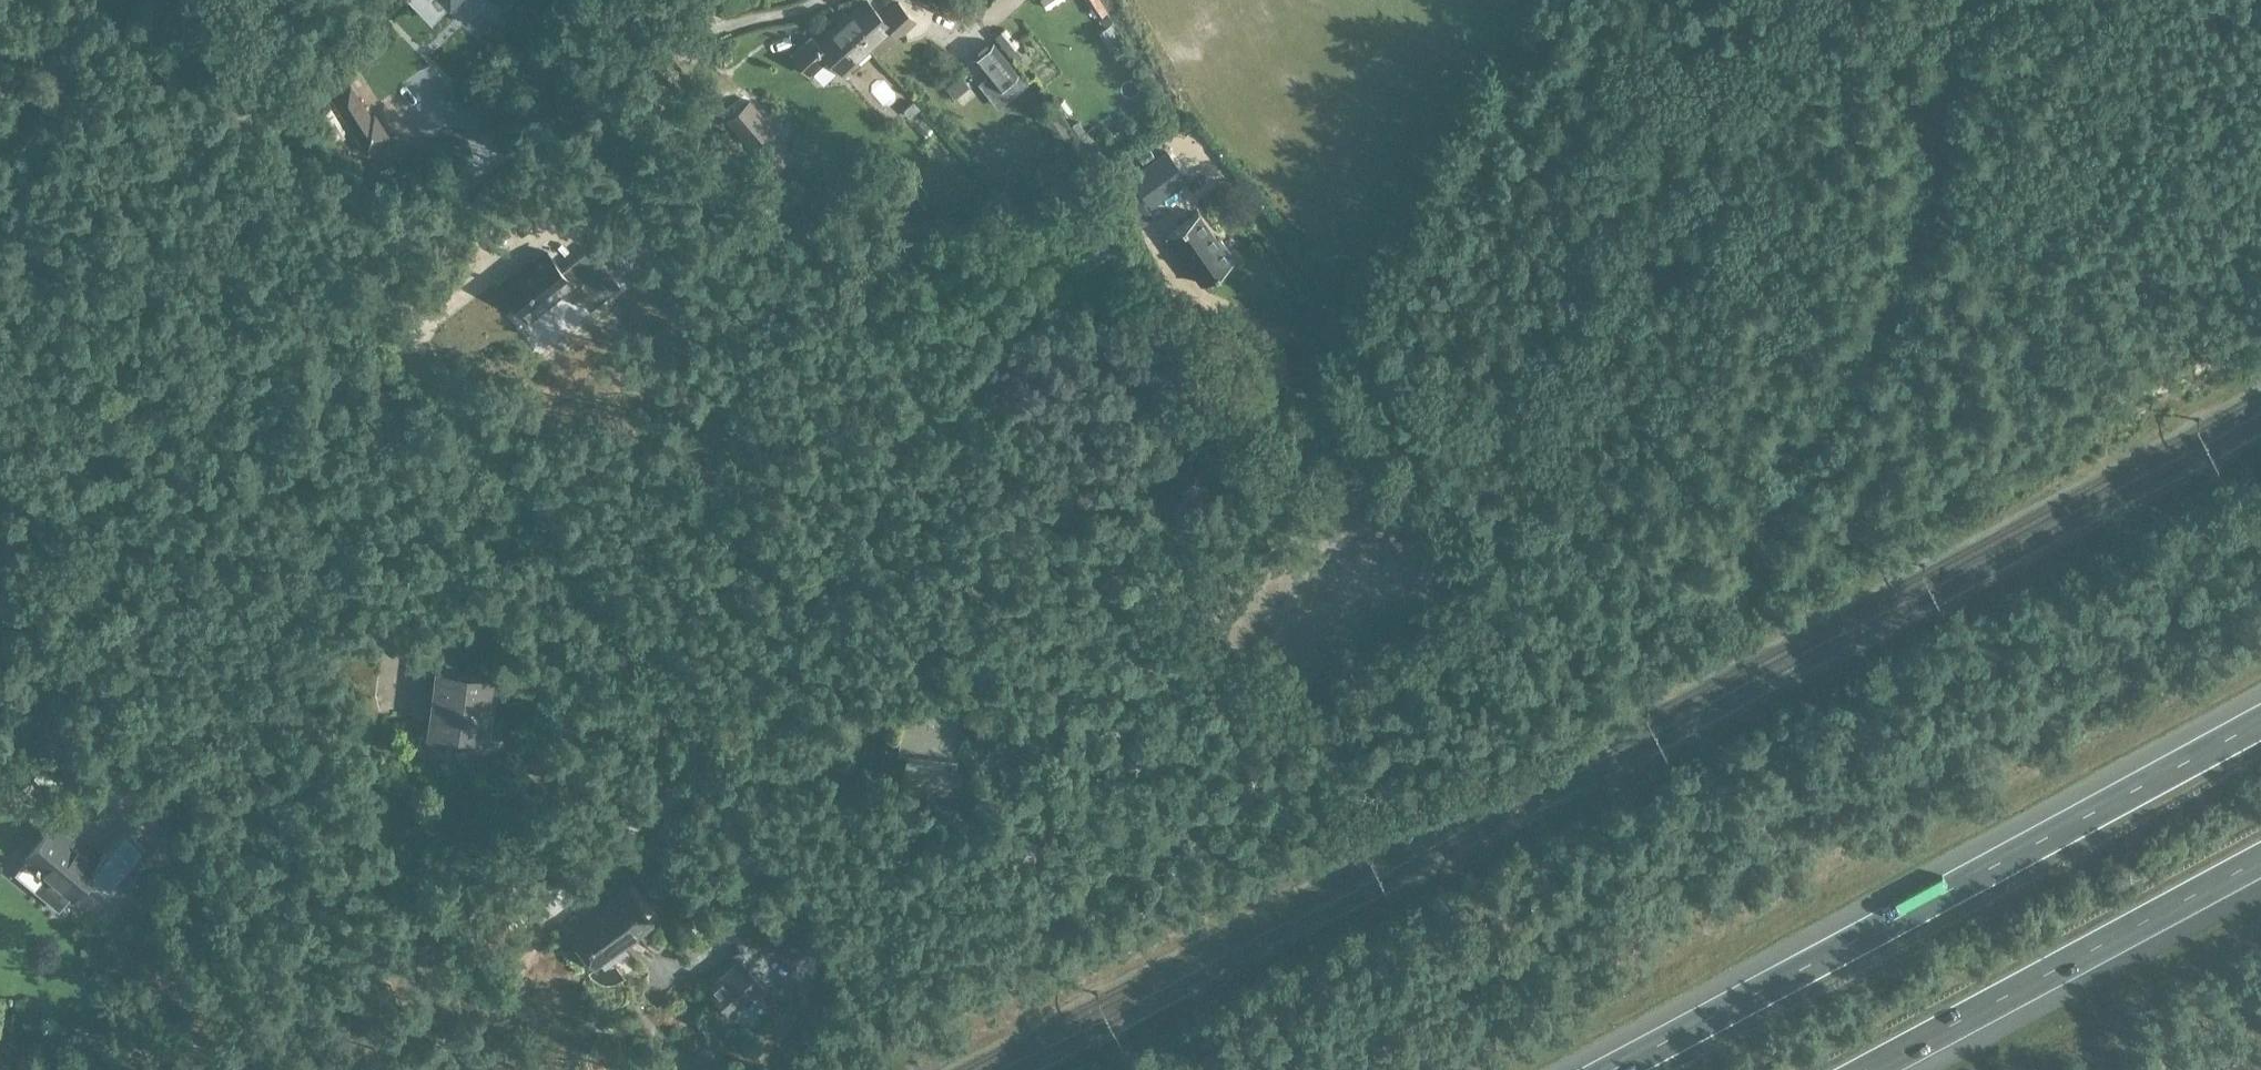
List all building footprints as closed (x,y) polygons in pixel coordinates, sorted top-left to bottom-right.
[(434,21),(455,0),(412,0),(434,21)] [(881,14),(868,0),(864,0),(843,19),(867,47),(891,25),(899,33),(916,17),(899,0),(896,0),(881,14)] [(1102,0),(1090,0),(1099,14),(1108,9),(1102,0)] [(867,47),(843,19),(817,43),(811,37),(794,54),(811,72),(828,56),(842,70),(867,47)] [(1018,46),(1003,28),(995,34),(1015,58),(1022,53),(1017,47),(1018,46)] [(1114,46),(1124,40),(1118,31),(1105,39),(1111,48),(1114,46)] [(994,41),(974,57),(999,88),(1019,72),(994,41)] [(351,81),(329,94),(349,127),(371,113),(351,81)] [(950,98),(962,110),(973,99),(962,87),(950,98)] [(750,98),(726,116),(768,172),(794,151),(750,98)] [(1057,112),(1045,121),(1053,134),(1066,125),(1057,112)] [(1152,211),(1191,185),(1169,153),(1130,178),(1152,211)] [(1198,212),(1166,234),(1201,283),(1232,260),(1221,244),(1223,242),(1212,227),(1210,228),(1198,212)] [(607,294),(619,285),(590,248),(561,270),(545,249),(529,262),(531,265),(520,273),(517,270),(502,283),(528,317),(571,284),(576,291),(584,285),(592,296),(603,288),(607,294)] [(1216,446),(1167,477),(1184,503),(1233,473),(1226,462),(1216,446)] [(437,669),(433,709),(438,710),(435,734),(453,736),(459,733),(459,731),(478,733),(480,715),(485,716),(487,698),(493,699),(495,675),(437,669)] [(908,701),(906,715),(902,714),(898,743),(892,743),(887,782),(916,786),(916,790),(941,792),(941,788),(960,791),(963,762),(954,761),(960,711),(937,708),(938,704),(908,701)] [(53,823),(24,857),(27,860),(46,876),(35,889),(58,908),(69,895),(71,897),(91,874),(107,889),(117,878),(144,846),(125,830),(107,851),(104,849),(96,859),(53,823)] [(624,890),(571,931),(596,963),(648,922),(624,890)] [(740,959),(709,987),(733,1014),(764,986),(740,959)] [(727,1049),(715,1034),(686,1058),(696,1069),(702,1069),(727,1049)]
